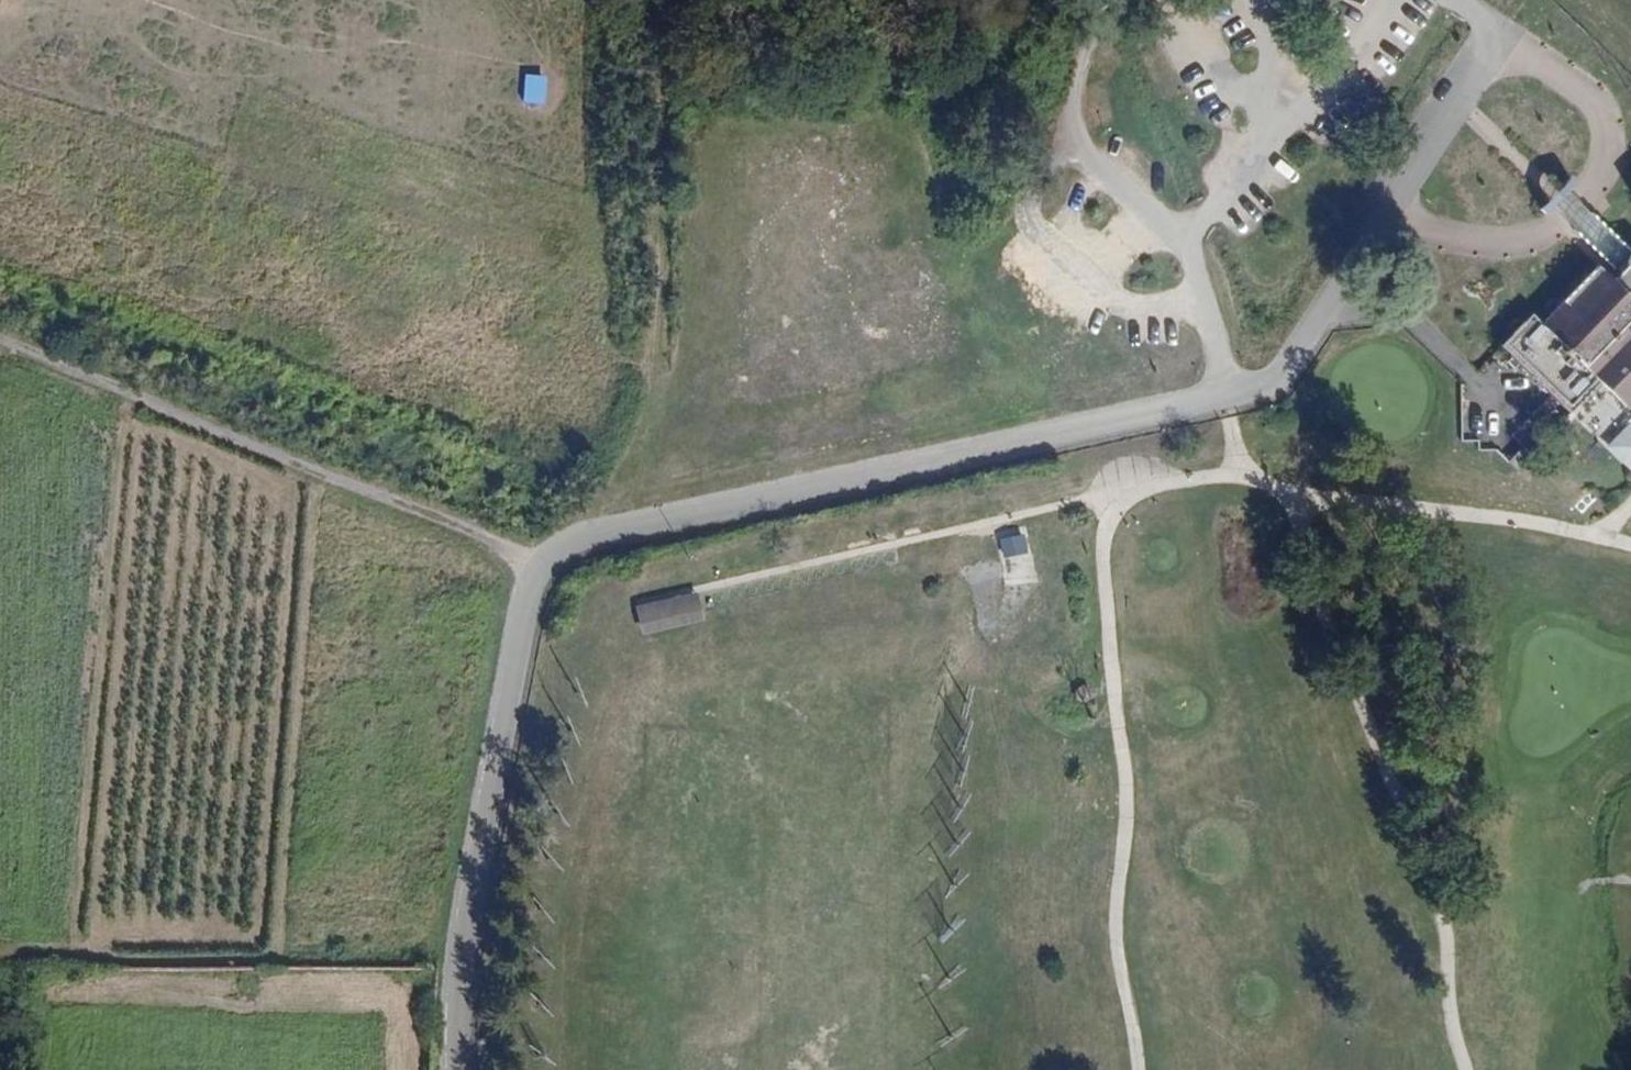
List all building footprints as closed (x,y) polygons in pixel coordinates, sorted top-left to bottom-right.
[(1591,222),(1575,240),(1598,263),(1535,329),(1524,316),(1455,387),(1457,444),(1471,445),(1471,454),(1488,453),(1511,477),(1566,416),(1562,412),(1588,382),(1623,416),(1630,408),(1630,261),(1591,222)] [(1024,525),(996,533),(1012,585),(1040,577),(1024,525)] [(644,633),(707,617),(699,589),(637,605),(644,633)]
